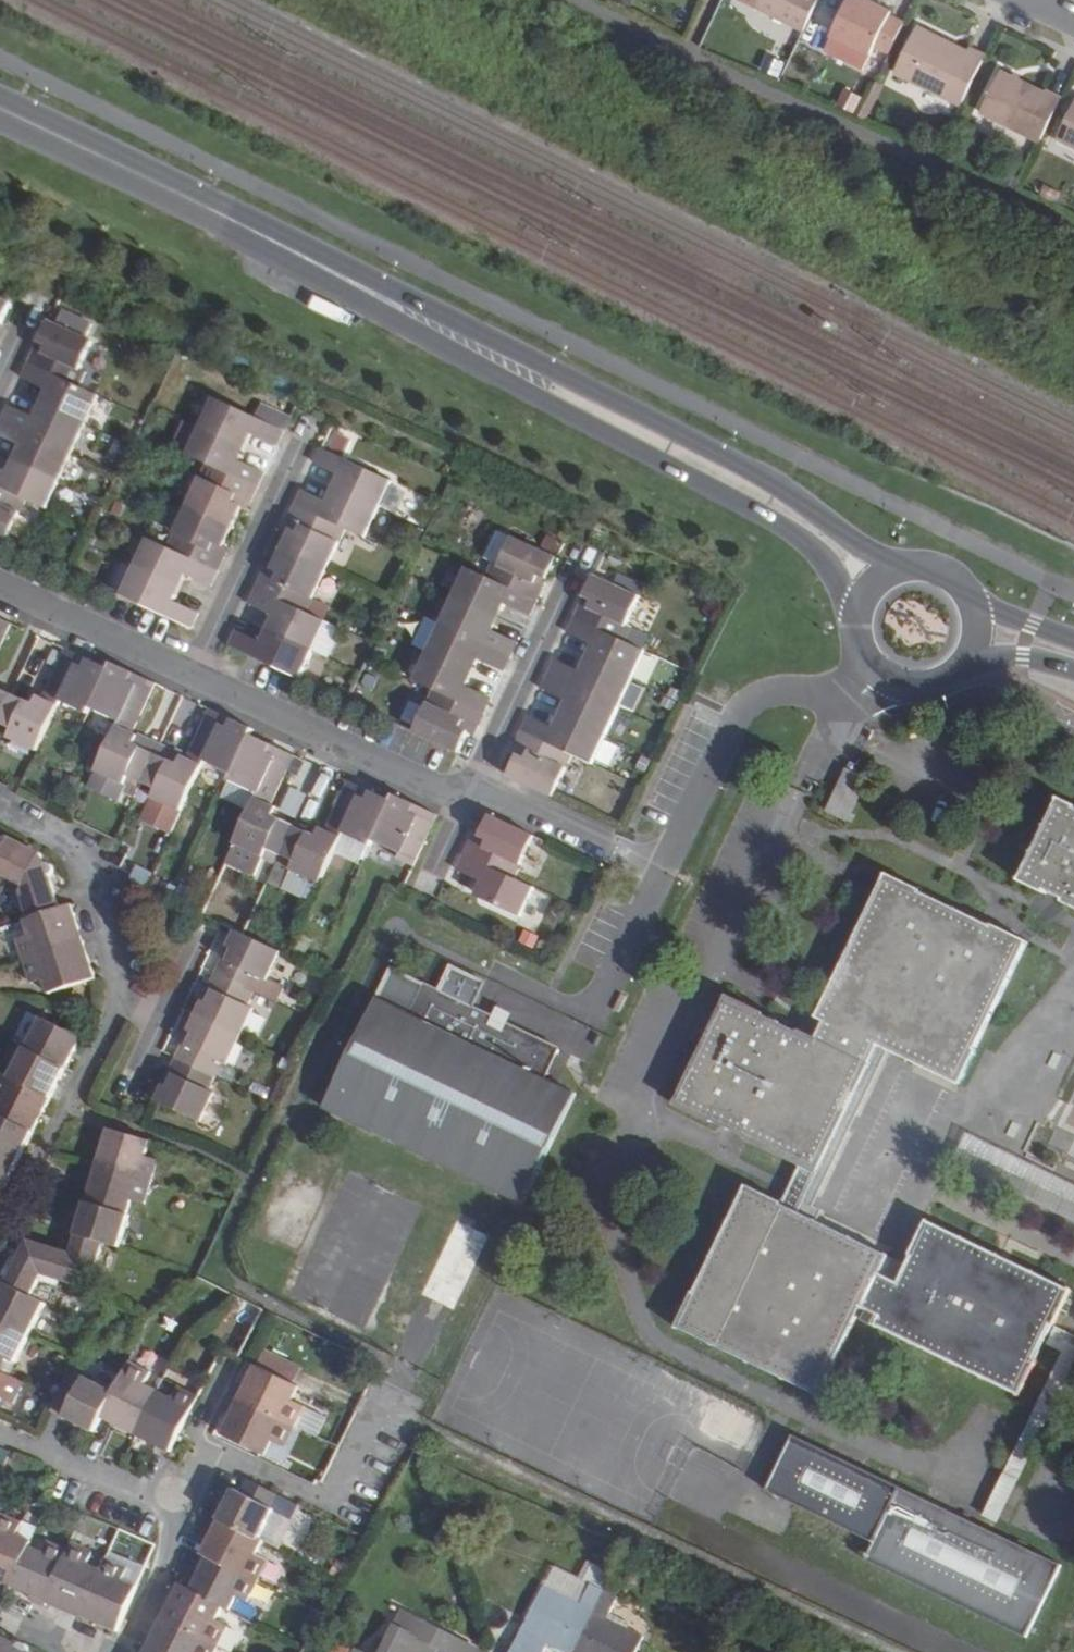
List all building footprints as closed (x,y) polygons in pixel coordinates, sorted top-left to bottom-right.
[(756,6),(804,30),(819,0),(743,0),(756,6)] [(832,34),(872,53),(876,45),(890,52),(905,22),(890,16),(893,11),(871,0),(849,0),(832,34)] [(918,26),(895,73),(961,106),(986,55),(970,48),(968,51),(918,26)] [(1001,71),(980,113),(1040,142),(1062,97),(1046,89),(1045,92),(1001,71)] [(842,87),(834,103),(852,112),(860,96),(842,87)] [(1057,138),(1073,147),(1073,105),(1057,138)] [(2,323),(11,304),(0,298),(0,322),(2,323)] [(35,349),(28,363),(80,387),(87,373),(82,370),(94,342),(48,320),(38,341),(48,346),(44,352),(35,349)] [(44,352),(48,346),(38,341),(35,349),(44,352)] [(50,399),(46,406),(87,425),(100,396),(80,387),(28,363),(22,378),(44,389),(41,396),(50,399)] [(46,406),(50,399),(41,396),(38,402),(46,406)] [(255,417),(215,399),(201,426),(236,443),(240,435),(249,440),(251,434),(277,447),(284,430),(255,417)] [(46,406),(38,402),(34,410),(43,414),(46,406)] [(32,415),(9,405),(2,419),(74,452),(87,425),(46,406),(43,414),(34,410),(32,415)] [(255,417),(284,430),(290,419),(260,405),(255,417)] [(19,461),(60,480),(74,452),(2,419),(0,424),(0,436),(18,444),(16,450),(23,453),(19,461)] [(188,453),(187,455),(207,464),(258,488),(265,474),(239,462),(242,455),(232,451),(236,443),(201,426),(200,429),(187,423),(176,447),(188,453)] [(249,440),(240,435),(236,443),(246,447),(249,440)] [(232,451),(242,455),(246,447),(236,443),(232,451)] [(338,481),(347,485),(343,492),(380,509),(393,480),(323,448),(316,463),(341,475),(338,481)] [(16,450),(12,458),(19,461),(23,453),(16,450)] [(9,465),(16,468),(19,461),(12,458),(9,465)] [(28,501),(47,510),(60,480),(19,461),(16,468),(9,465),(5,473),(0,470),(0,488),(28,501)] [(251,503),(258,488),(207,464),(187,505),(232,526),(241,508),(232,504),(236,496),(251,503)] [(343,492),(347,485),(338,481),(334,488),(343,492)] [(8,542),(28,501),(0,488),(0,538),(8,542)] [(331,495),(340,499),(343,492),(334,488),(331,495)] [(303,490),(295,505),(347,529),(366,538),(380,509),(343,492),(340,499),(331,495),(327,503),(303,490)] [(241,508),(248,512),(251,503),(236,496),(232,504),(241,508)] [(225,544),(232,526),(187,505),(168,547),(219,572),(226,555),(212,548),(216,540),(225,544)] [(327,570),(347,529),(295,505),(288,521),(303,527),(300,536),(290,531),(282,549),(327,570)] [(288,521),(284,529),(290,531),(300,536),(303,527),(288,521)] [(499,564),(512,537),(497,530),(484,558),(494,562),(499,564)] [(499,564),(494,562),(487,577),(538,600),(545,586),(548,578),(558,558),(512,537),(499,564)] [(168,547),(149,539),(135,568),(171,585),(175,577),(183,581),(186,574),(213,587),(219,572),(168,547)] [(226,555),(230,547),(225,544),(216,540),(212,548),(226,555)] [(264,573),(257,589),(308,612),(327,570),(282,549),(273,568),(283,572),(279,580),(264,573)] [(279,580),(283,572),(273,568),(267,564),(264,573),(279,580)] [(468,567),(454,596),(492,614),(496,606),(503,609),(506,603),(531,615),(538,600),(487,577),(468,567)] [(171,585),(135,568),(122,595),(193,629),(200,615),(173,602),(176,596),(167,592),(171,585)] [(582,603),(575,617),(626,641),(633,626),(626,623),(639,596),(594,576),(585,596),(594,599),(590,607),(582,603)] [(171,585),(179,588),(183,581),(175,577),(171,585)] [(176,596),(179,588),(171,585),(167,592),(176,596)] [(272,622),(281,626),(277,633),(314,650),(327,621),(308,612),(257,589),(249,604),(275,616),(272,622)] [(496,626),(488,621),(492,614),(454,596),(441,623),(512,656),(519,642),(493,630),(496,626)] [(594,599),(585,596),(582,603),(590,607),(594,599)] [(492,614),(499,618),(503,609),(496,606),(492,614)] [(496,626),(499,618),(492,614),(488,621),(496,626)] [(645,650),(626,641),(575,617),(568,633),(592,645),(590,650),(599,655),(596,662),(631,679),(645,650)] [(12,623),(0,618),(0,648),(12,623)] [(277,633),(281,626),(272,622),(268,629),(277,633)] [(441,623),(429,651),(466,670),(470,662),(477,665),(479,659),(505,672),(512,656),(441,623)] [(273,642),(277,633),(268,629),(264,638),(273,642)] [(262,643),(237,631),(230,646),(301,679),(314,650),(277,633),(273,642),(264,638),(262,643)] [(81,656),(66,649),(42,698),(59,706),(61,700),(88,714),(91,708),(109,669),(89,660),(85,668),(78,664),(81,656)] [(599,655),(590,650),(586,658),(596,662),(599,655)] [(429,651),(415,681),(434,690),(485,714),(492,699),(468,687),(470,681),(463,677),(466,670),(429,651)] [(85,668),(89,660),(81,656),(78,664),(85,668)] [(592,670),(596,662),(586,658),(583,666),(592,670)] [(619,707),(631,679),(596,662),(592,670),(583,666),(580,671),(555,660),(549,674),(619,707)] [(131,671),(112,662),(109,669),(91,708),(118,721),(116,725),(130,732),(155,682),(140,675),(136,684),(128,680),(131,671)] [(466,670),(474,673),(477,665),(470,662),(466,670)] [(470,681),(474,673),(466,670),(463,677),(470,681)] [(136,684),(140,675),(131,671),(128,680),(136,684)] [(574,709),(570,717),(606,734),(619,707),(549,674),(542,688),(567,700),(565,705),(574,709)] [(13,694),(0,687),(0,721),(13,694)] [(414,732),(460,754),(469,734),(460,729),(465,722),(479,728),(485,714),(434,690),(414,732)] [(35,704),(13,694),(0,721),(0,722),(13,729),(10,737),(38,750),(59,706),(42,698),(37,696),(35,704)] [(574,709),(565,705),(561,714),(570,717),(574,709)] [(209,708),(186,758),(204,767),(206,762),(233,774),(251,734),(253,728),(233,719),(229,727),(220,723),(225,714),(209,708)] [(229,727),(233,719),(225,714),(220,723),(229,727)] [(558,721),(566,725),(570,717),(561,714),(558,721)] [(593,763),(606,734),(570,717),(566,725),(558,721),(554,728),(529,716),(522,730),(573,754),(593,763)] [(465,722),(460,729),(469,734),(475,737),(479,728),(465,722)] [(130,732),(116,725),(88,787),(116,800),(127,776),(142,784),(156,755),(132,744),(136,735),(130,732)] [(527,761),(517,756),(508,776),(553,797),(573,754),(522,730),(516,745),(530,752),(527,761)] [(257,792),(255,797),(268,804),(292,753),(278,747),(274,756),(266,752),(270,743),(251,734),(233,774),(230,779),(257,792)] [(274,756),(278,747),(270,743),(266,752),(274,756)] [(516,745),(512,753),(517,756),(527,761),(530,752),(516,745)] [(182,756),(177,765),(156,755),(142,784),(156,790),(153,797),(183,812),(204,767),(186,758),(182,756)] [(848,817),(868,774),(848,765),(829,806),(848,817)] [(255,797),(257,792),(230,779),(222,797),(250,810),(255,797)] [(367,800),(360,797),(364,788),(348,780),(324,829),(340,837),(343,832),(371,845),(373,839),(391,801),(371,791),(367,800)] [(367,800),(371,791),(364,788),(360,797),(367,800)] [(293,791),(281,818),(295,825),(308,797),(293,791)] [(415,865),(438,815),(423,807),(419,816),(412,813),(416,804),(394,793),(391,801),(373,839),(401,851),(399,857),(415,865)] [(1060,796),(1020,879),(1036,886),(1038,885),(1072,902),(1072,905),(1073,906),(1073,803),(1060,796)] [(252,876),(267,846),(282,853),(295,825),(281,818),(271,814),(275,807),(268,804),(255,797),(250,810),(225,863),(252,876)] [(419,816),(423,807),(416,804),(412,813),(419,816)] [(484,847),(470,841),(464,855),(515,879),(536,836),(489,814),(480,834),(490,838),(484,847)] [(296,860),(292,868),(319,882),(340,837),(324,829),(320,827),(316,835),(295,825),(282,853),(296,860)] [(484,847),(490,838),(480,834),(474,831),(470,841),(484,847)] [(6,880),(25,845),(9,836),(0,839),(0,877),(6,880)] [(44,864),(42,855),(25,845),(6,880),(23,890),(21,892),(29,921),(62,909),(50,876),(54,875),(55,872),(55,868),(53,864),(49,862),(46,862),(44,864)] [(311,900),(319,882),(292,868),(296,860),(282,853),(269,880),(311,900)] [(515,879),(464,855),(457,870),(482,881),(479,888),(487,891),(483,900),(520,918),(534,888),(515,879)] [(1038,1358),(1036,1355),(1044,1338),(1052,1321),(1056,1323),(1072,1288),(927,1217),(909,1251),(913,1253),(898,1281),(879,1270),(887,1254),(799,1210),(878,1043),(961,1083),(979,1046),(975,1045),(1028,938),(994,921),(993,923),(923,889),(924,886),(889,869),(819,1014),(810,1010),(802,1027),(800,1031),(767,1013),(768,1010),(732,993),(677,1104),(715,1122),(718,1119),(788,1153),(786,1157),(803,1164),(784,1204),(750,1187),(699,1293),(695,1291),(679,1325),(822,1395),(840,1358),(836,1356),(861,1302),(881,1312),(876,1321),(1021,1393),(1038,1358)] [(30,937),(19,940),(27,962),(85,944),(73,906),(62,909),(29,921),(26,922),(30,937)] [(267,980),(281,952),(244,934),(236,931),(229,946),(234,949),(226,962),(233,965),(227,977),(256,990),(261,978),(267,980)] [(50,996),(97,979),(85,944),(27,962),(34,982),(45,979),(50,996)] [(576,1092),(544,1077),(558,1046),(461,1001),(473,975),(435,957),(423,982),(422,982),(390,966),(376,996),(323,1106),(522,1202),(576,1092)] [(209,1002),(204,999),(197,1016),(241,1037),(254,1007),(249,1004),(256,990),(227,977),(221,991),(214,988),(209,1002)] [(261,978),(256,990),(277,1000),(282,988),(267,980),(261,978)] [(227,1065),(241,1037),(197,1016),(189,1033),(193,1035),(187,1047),(192,1050),(187,1062),(215,1074),(232,1083),(238,1070),(227,1065)] [(81,1039),(43,1019),(27,1049),(66,1068),(81,1039)] [(50,1098),(66,1068),(27,1049),(11,1079),(50,1098)] [(170,1084),(166,1083),(157,1100),(201,1122),(216,1091),(209,1088),(215,1074),(187,1062),(181,1075),(176,1072),(170,1084)] [(50,1098),(11,1079),(1,1073),(0,1075),(0,1100),(2,1101),(0,1105),(0,1114),(33,1131),(50,1098)] [(33,1131),(0,1114),(0,1154),(17,1163),(33,1131)] [(149,1141),(107,1128),(96,1166),(151,1183),(158,1160),(145,1156),(149,1141)] [(967,1169),(1073,1222),(1073,1183),(983,1138),(967,1169)] [(17,1163),(0,1154),(0,1190),(2,1191),(17,1163)] [(151,1183),(96,1166),(85,1201),(127,1214),(131,1202),(143,1207),(151,1183)] [(121,1248),(131,1216),(127,1214),(85,1201),(75,1233),(104,1243),(121,1248)] [(61,1280),(90,1289),(104,1243),(75,1233),(68,1254),(61,1280)] [(68,1254),(27,1241),(5,1283),(34,1298),(44,1275),(61,1280),(68,1254)] [(5,1283),(0,1293),(0,1318),(32,1334),(47,1305),(34,1298),(5,1283)] [(0,1318),(0,1370),(7,1360),(16,1365),(32,1334),(0,1318)] [(1067,1350),(983,1523),(994,1529),(1073,1365),(1073,1332),(1056,1323),(1052,1321),(1044,1338),(1067,1350)] [(257,1366),(255,1366),(238,1400),(294,1427),(317,1439),(327,1418),(292,1401),(300,1386),(288,1381),(296,1365),(265,1351),(257,1366)] [(101,1418),(135,1435),(158,1392),(144,1385),(149,1374),(128,1363),(113,1393),(100,1416),(101,1418)] [(0,1372),(0,1405),(3,1398),(14,1403),(24,1385),(0,1372)] [(101,1418),(100,1416),(113,1393),(83,1378),(77,1387),(67,1380),(51,1411),(93,1433),(101,1418)] [(175,1387),(163,1381),(158,1392),(135,1435),(169,1453),(197,1399),(175,1387)] [(238,1400),(221,1433),(265,1455),(272,1443),(283,1449),(294,1427),(238,1400)] [(285,1465),(301,1431),(294,1427),(283,1449),(272,1443),(265,1455),(285,1465)] [(1012,1549),(944,1516),(948,1507),(797,1432),(772,1485),(877,1537),(868,1556),(1028,1634),(1061,1562),(1018,1540),(1012,1549)] [(11,1452),(0,1448),(0,1478),(11,1452)] [(234,1489),(220,1518),(260,1538),(274,1511),(275,1510),(272,1508),(279,1495),(247,1479),(241,1492),(234,1489)] [(292,1521),(300,1506),(279,1495),(272,1508),(275,1510),(274,1511),(292,1521)] [(1012,1549),(1018,1540),(994,1529),(983,1523),(948,1507),(944,1516),(1012,1549)] [(0,1514),(0,1580),(12,1585),(29,1546),(31,1541),(15,1535),(20,1522),(0,1514)] [(220,1518),(202,1551),(203,1552),(258,1579),(268,1559),(257,1553),(264,1540),(260,1538),(220,1518)] [(47,1543),(42,1552),(29,1546),(12,1585),(46,1600),(67,1552),(47,1543)] [(90,1553),(71,1544),(67,1552),(46,1600),(81,1615),(100,1571),(85,1565),(90,1553)] [(195,1568),(200,1570),(191,1590),(226,1607),(231,1609),(237,1595),(248,1600),(258,1579),(203,1552),(195,1568)] [(125,1568),(105,1559),(100,1571),(81,1615),(116,1630),(135,1586),(121,1580),(125,1568)] [(547,1579),(543,1586),(579,1605),(589,1585),(554,1567),(548,1579),(547,1579)] [(543,1586),(509,1651),(544,1651),(548,1643),(566,1651),(571,1651),(604,1590),(591,1583),(589,1585),(579,1605),(543,1586)] [(218,1622),(226,1607),(191,1590),(179,1584),(162,1619),(217,1647),(228,1627),(218,1622)] [(618,1597),(604,1590),(571,1651),(636,1651),(643,1637),(607,1618),(618,1597)] [(403,1611),(396,1625),(451,1651),(468,1651),(471,1646),(403,1611)] [(217,1647),(162,1619),(144,1651),(214,1651),(217,1647)] [(396,1625),(382,1651),(451,1651),(396,1625)] [(29,1651),(29,1648),(27,1644),(24,1642),(19,1642),(16,1645),(0,1637),(0,1651),(30,1651),(29,1651)]
